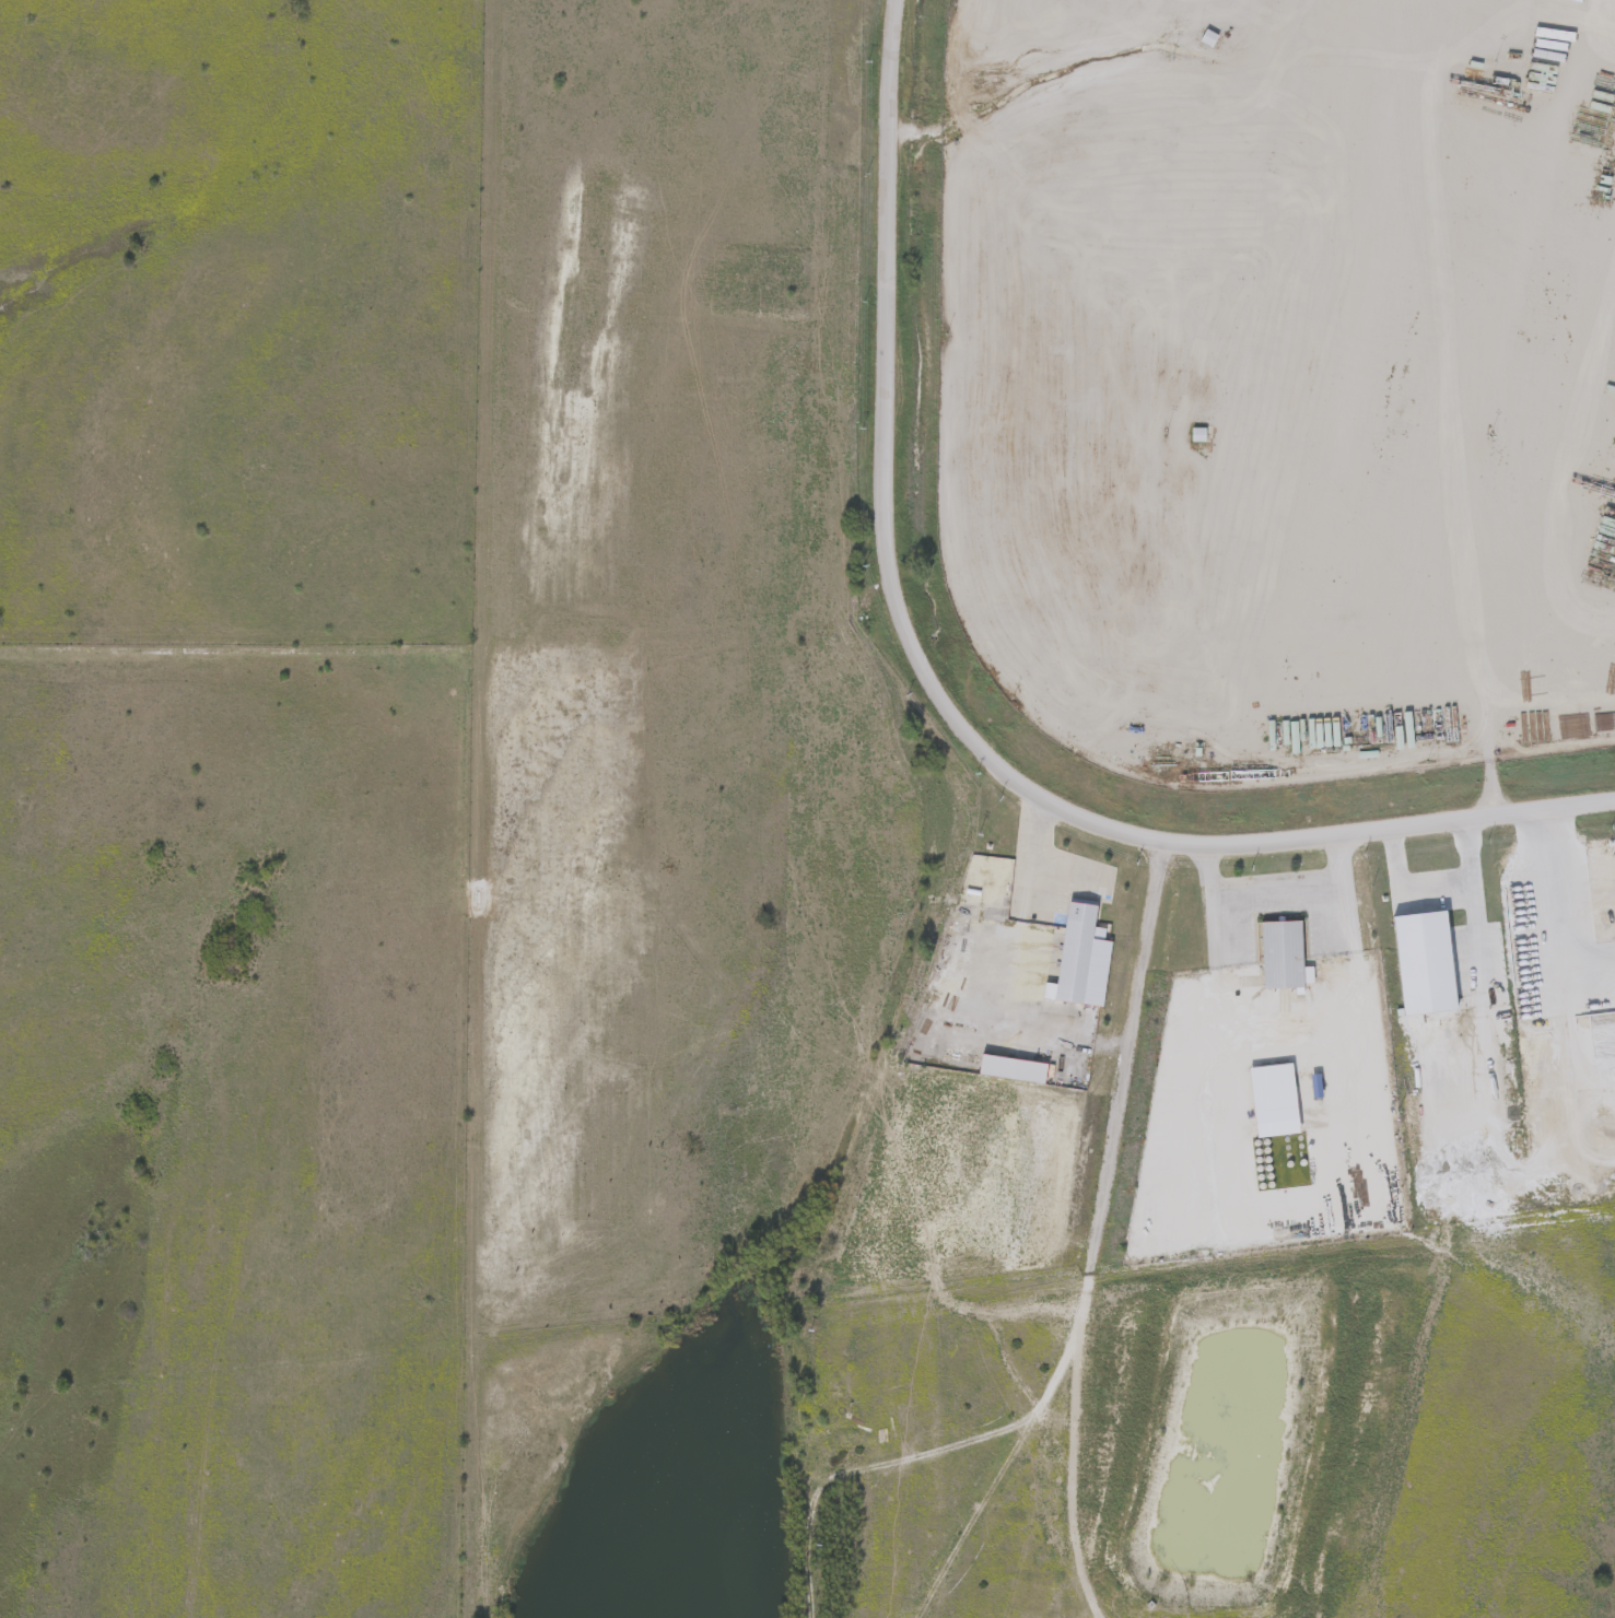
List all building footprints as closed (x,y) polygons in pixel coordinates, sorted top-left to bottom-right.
[(1262,987),(1261,921),(1302,919),(1303,986),(1262,987)] [(1300,1132),(1257,1136),(1250,1066),(1292,1062),(1300,1132)]
